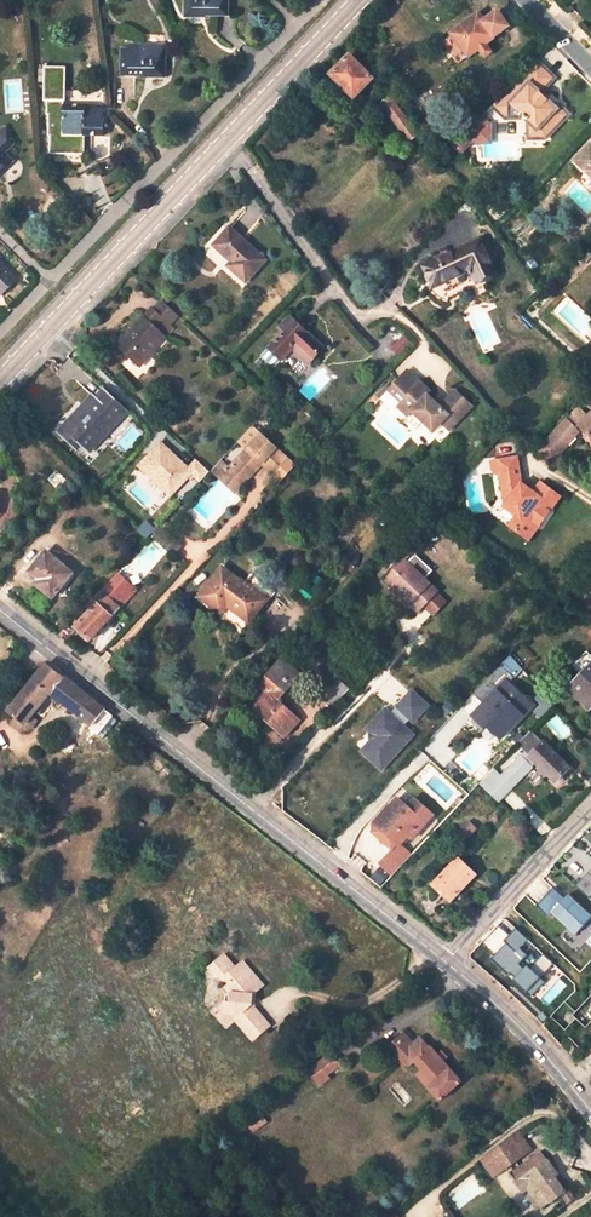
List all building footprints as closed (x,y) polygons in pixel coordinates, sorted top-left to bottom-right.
[(184,12),(205,12),(205,17),(228,17),(228,0),(184,0),(184,12)] [(497,12),(483,22),(477,14),(452,34),(469,58),(480,49),(485,57),(491,52),(486,44),(508,27),(497,12)] [(120,49),(121,76),(143,76),(143,71),(165,71),(164,46),(143,46),(143,49),(120,49)] [(349,55),(330,75),(354,98),(357,96),(360,99),(363,96),(359,93),(372,79),(363,69),(365,68),(362,65),(360,67),(349,55)] [(553,80),(536,62),(498,101),(504,107),(510,107),(510,113),(527,115),(524,118),(528,123),(529,131),(537,131),(545,139),(567,116),(558,108),(561,105),(551,95),(549,97),(542,91),(553,80)] [(48,116),(48,137),(50,137),(49,155),(84,155),(84,136),(103,136),(103,109),(96,109),(85,109),(85,105),(63,105),(63,69),(45,69),(45,103),(46,103),(46,116),(48,116)] [(421,140),(390,97),(382,103),(413,146),(421,140)] [(492,142),(491,122),(467,124),(468,143),(492,142)] [(9,157),(5,152),(14,143),(6,128),(0,131),(0,167),(9,157)] [(537,131),(529,131),(529,140),(536,139),(545,139),(537,131)] [(574,162),(590,178),(590,147),(589,145),(574,162)] [(13,160),(9,157),(0,167),(0,173),(13,160)] [(265,260),(229,228),(212,245),(230,262),(227,265),(245,282),(265,260)] [(495,274),(480,241),(435,262),(444,281),(470,269),(477,282),(495,274)] [(1,295),(17,280),(0,262),(0,294),(1,295)] [(429,265),(438,284),(444,281),(435,262),(429,265)] [(157,328),(166,337),(183,319),(161,298),(152,308),(164,320),(157,328)] [(152,308),(116,345),(138,367),(166,337),(157,328),(164,320),(152,308)] [(294,321),(291,318),(280,329),(284,333),(294,321)] [(323,348),(294,321),(284,333),(269,349),(281,361),(292,349),(297,344),(312,359),(323,348)] [(403,337),(390,347),(395,353),(408,343),(403,337)] [(292,349),(308,364),(312,359),(297,344),(292,349)] [(419,383),(406,372),(395,383),(408,395),(419,383)] [(431,395),(419,383),(408,395),(395,383),(386,391),(399,404),(400,404),(395,409),(408,421),(413,416),(434,436),(441,427),(449,434),(472,409),(456,394),(440,411),(427,398),(431,395)] [(127,412),(103,390),(95,398),(92,395),(83,405),(86,408),(66,430),(81,445),(86,449),(103,430),(107,433),(127,412)] [(83,405),(57,432),(76,451),(81,445),(66,430),(86,408),(83,405)] [(588,418),(579,408),(552,434),(539,452),(555,465),(568,449),(566,447),(583,430),(590,439),(590,415),(588,418)] [(86,449),(89,453),(107,433),(103,430),(86,449)] [(261,434),(229,468),(220,460),(211,469),(220,478),(225,472),(240,485),(261,463),(268,455),(274,462),(275,462),(282,454),(261,434)] [(161,439),(136,463),(170,497),(189,477),(196,484),(209,471),(195,457),(187,465),(161,439)] [(274,462),(268,455),(261,463),(272,472),(278,466),(286,458),(282,454),(275,462),(274,462)] [(537,522),(546,510),(543,508),(555,492),(539,481),(532,492),(525,493),(524,486),(518,482),(514,455),(489,459),(490,469),(498,475),(501,487),(507,486),(510,489),(511,494),(503,503),(502,505),(504,506),(514,514),(507,524),(522,536),(534,520),(537,522)] [(240,485),(225,472),(220,478),(235,491),(240,485)] [(511,494),(510,489),(507,486),(501,487),(503,503),(511,494)] [(555,492),(543,508),(546,510),(537,522),(534,520),(522,536),(525,539),(527,540),(539,524),(548,512),(560,496),(555,492)] [(183,546),(160,524),(153,532),(156,535),(176,553),(183,546)] [(72,574),(46,552),(29,572),(38,579),(34,584),(51,599),(72,574)] [(437,592),(403,563),(384,584),(392,591),(410,606),(419,614),(423,608),(433,617),(445,603),(435,594),(437,592)] [(265,602),(221,569),(201,596),(216,609),(222,601),(250,622),(265,602)] [(137,590),(119,573),(93,601),(96,603),(75,627),(90,641),(137,590)] [(392,591),(389,594),(407,610),(410,606),(392,591)] [(587,652),(577,662),(573,657),(569,661),(573,666),(572,667),(581,676),(590,665),(590,656),(587,652)] [(510,655),(503,661),(514,674),(521,668),(510,655)] [(276,701),(299,675),(281,659),(257,685),(266,693),(253,708),(284,737),(298,721),(276,701)] [(8,721),(26,736),(38,721),(31,716),(49,692),(91,726),(92,725),(97,729),(102,723),(98,719),(104,711),(70,684),(46,665),(8,713),(12,716),(8,721)] [(581,676),(568,689),(588,708),(590,705),(590,665),(581,676)] [(348,689),(338,679),(323,695),(333,705),(348,689)] [(486,705),(512,729),(532,708),(506,683),(486,705)] [(413,723),(429,707),(412,691),(397,708),(413,723)] [(512,729),(486,705),(473,718),(499,742),(512,729)] [(381,770),(414,736),(385,709),(369,727),(377,734),(377,741),(364,754),(381,770)] [(377,741),(377,734),(369,727),(366,730),(372,735),(373,739),(361,751),(364,754),(377,741)] [(530,731),(517,745),(521,750),(535,736),(530,731)] [(525,754),(502,778),(493,769),(479,785),(498,803),(536,765),(555,784),(569,770),(543,743),(542,744),(535,736),(521,750),(525,754)] [(389,806),(374,823),(378,827),(400,845),(402,843),(405,845),(412,838),(412,839),(426,824),(407,807),(397,798),(390,807),(389,806)] [(433,816),(414,799),(407,807),(426,824),(433,816)] [(475,828),(468,821),(457,832),(465,839),(475,828)] [(392,876),(411,857),(400,845),(378,827),(373,832),(393,849),(379,864),(392,876)] [(474,876),(457,859),(433,885),(450,901),(474,876)] [(536,905),(548,917),(552,912),(576,934),(590,918),(590,917),(568,895),(564,899),(553,888),(536,905)] [(517,928),(490,957),(532,994),(544,981),(521,961),(527,954),(520,947),(528,938),(517,928)] [(265,987),(245,962),(238,969),(226,955),(211,968),(218,976),(224,976),(230,985),(227,987),(232,992),(231,1002),(227,1002),(227,1005),(226,1014),(220,1018),(229,1028),(237,1021),(255,1041),(272,1027),(254,1005),(255,995),(265,987)] [(226,1014),(227,1005),(216,1013),(220,1018),(226,1014)] [(414,1042),(405,1032),(401,1036),(410,1046),(414,1042)] [(439,1101),(461,1082),(430,1047),(429,1048),(419,1037),(414,1042),(410,1046),(401,1036),(390,1045),(409,1066),(415,1061),(422,1070),(434,1083),(428,1088),(439,1101)] [(565,1051),(570,1057),(574,1053),(570,1048),(565,1051)] [(340,1065),(331,1054),(309,1070),(319,1086),(330,1078),(328,1075),(340,1065)] [(422,1070),(416,1075),(428,1088),(434,1083),(422,1070)] [(540,1153),(520,1167),(516,1161),(530,1150),(519,1134),(493,1153),(504,1168),(506,1167),(510,1174),(524,1193),(528,1190),(531,1194),(541,1188),(551,1202),(564,1193),(553,1177),(557,1175),(540,1153)] [(481,1161),(492,1178),(504,1168),(493,1153),(481,1161)] [(531,1194),(541,1209),(551,1202),(541,1188),(531,1194)]
